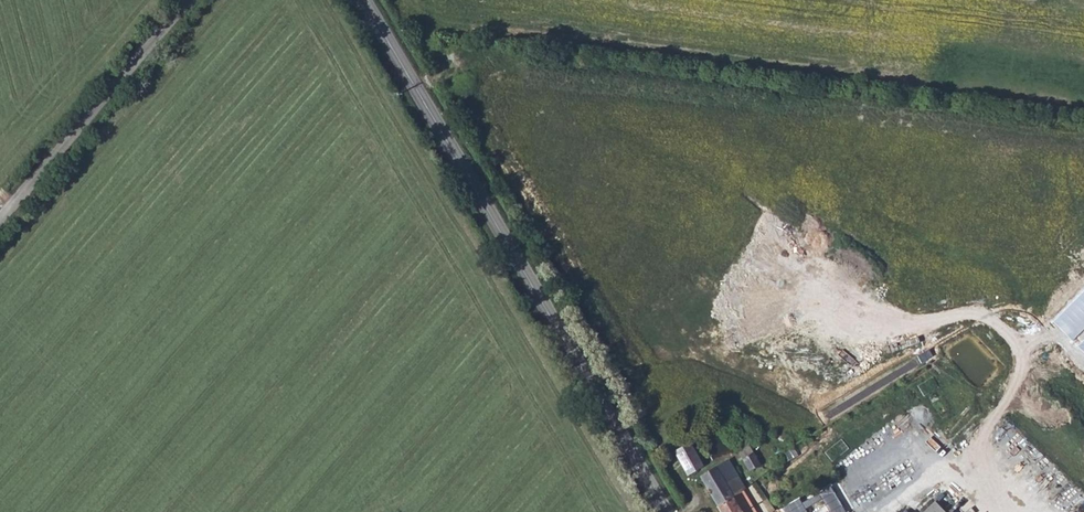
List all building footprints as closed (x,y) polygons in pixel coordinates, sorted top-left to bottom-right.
[(690,442),(675,451),(688,475),(704,466),(690,442)] [(744,461),(755,454),(749,445),(738,451),(744,461)] [(794,446),(780,452),(785,461),(798,454),(794,446)] [(745,494),(743,490),(746,489),(727,460),(701,477),(718,506),(717,506),(721,511),(756,511),(745,494)] [(837,478),(855,509),(859,506),(841,475),(837,478)] [(829,484),(807,496),(798,492),(768,509),(770,511),(845,511),(829,484)] [(935,502),(924,511),(944,511),(935,502)]
